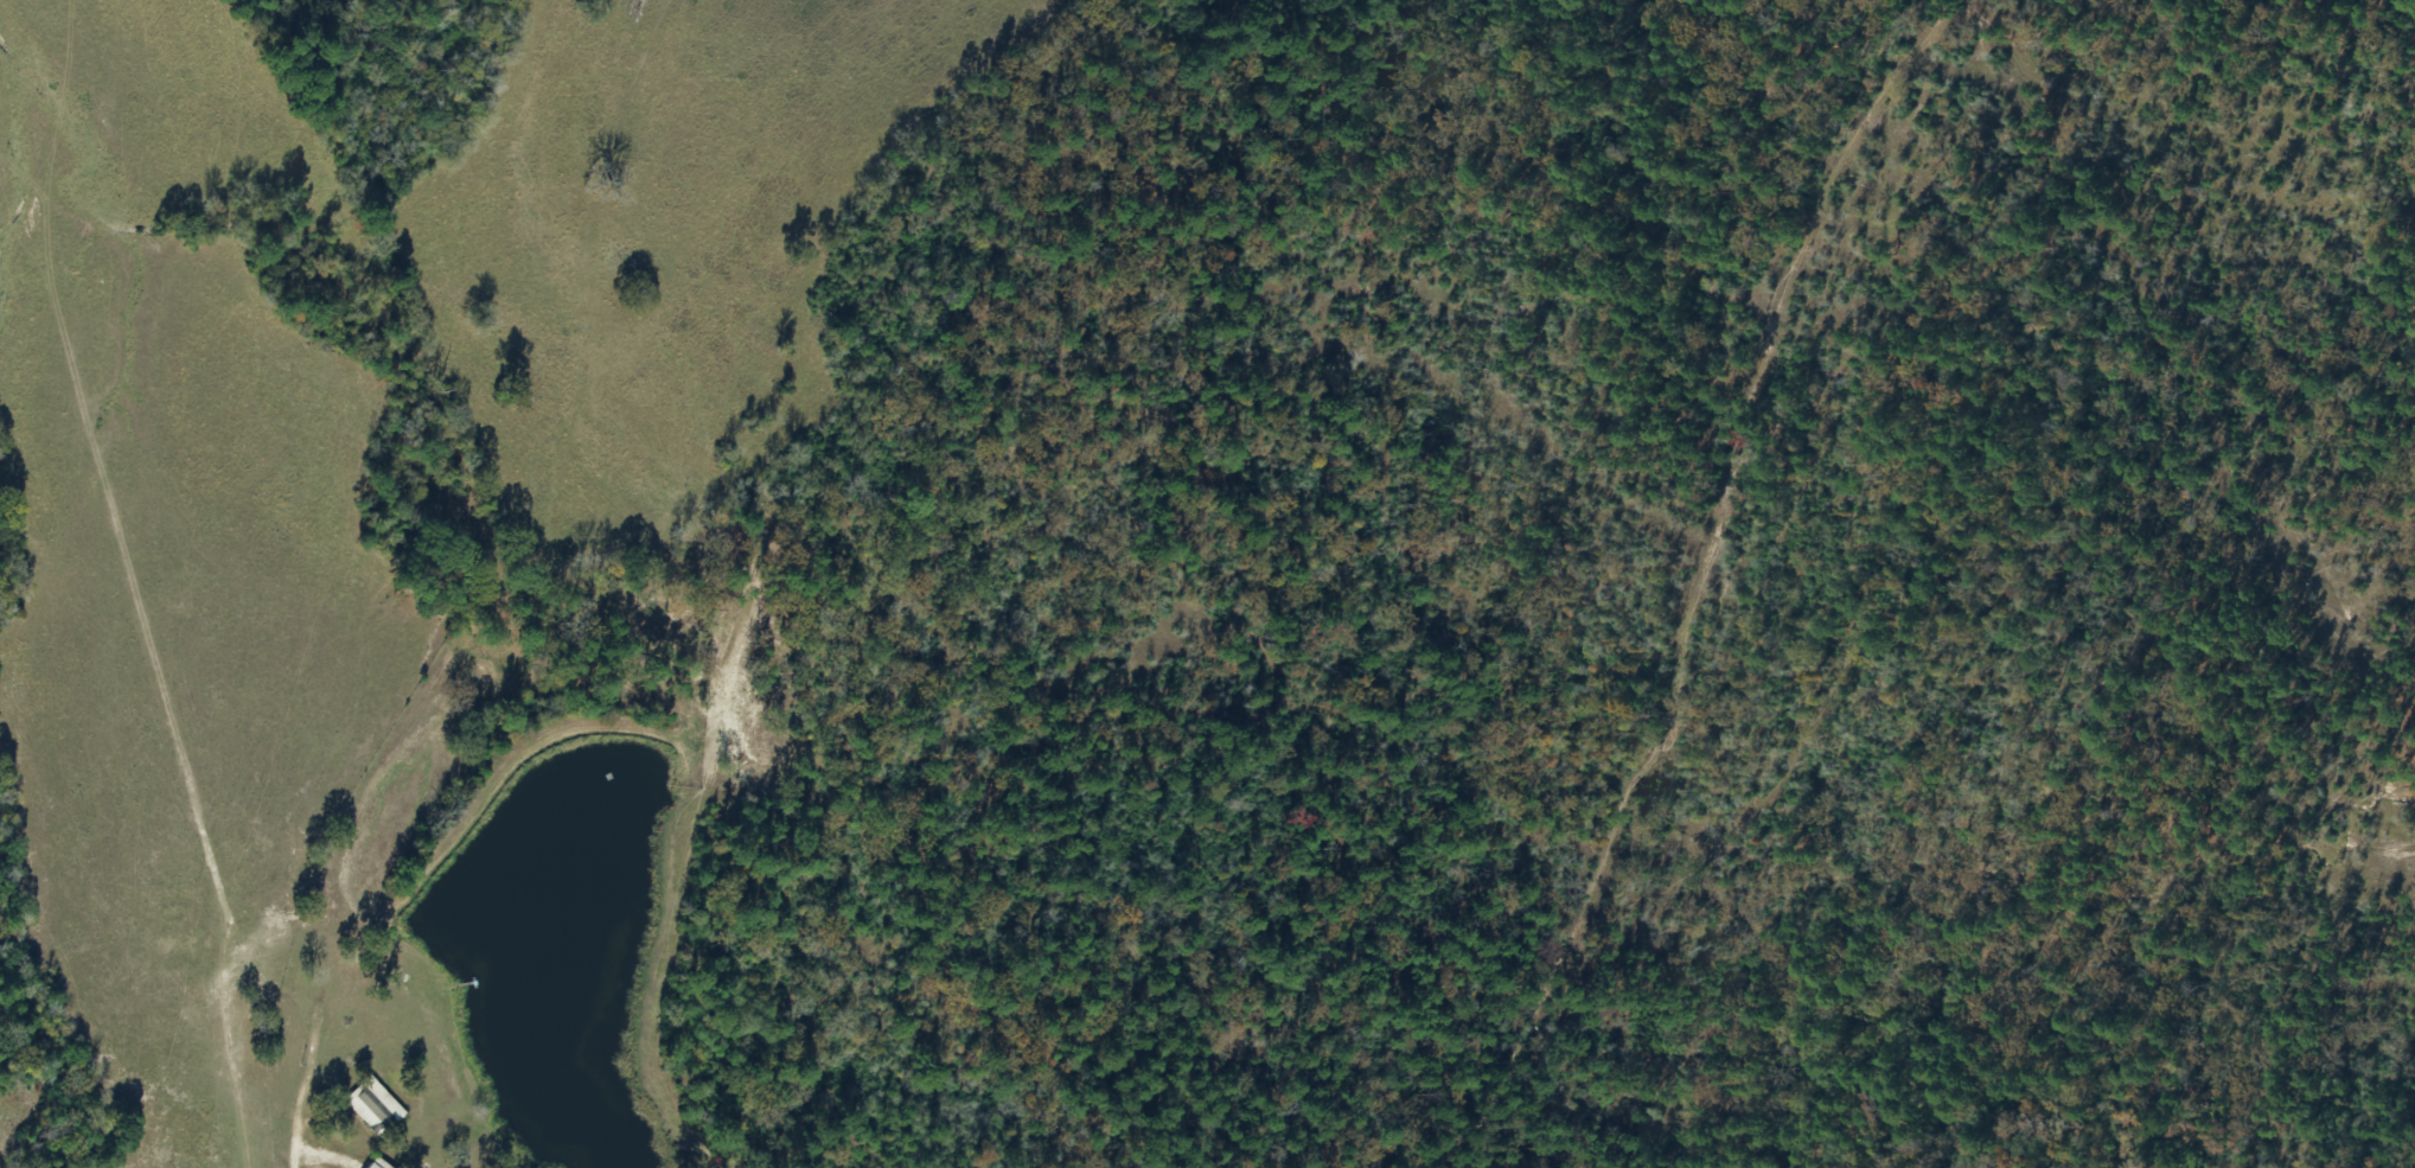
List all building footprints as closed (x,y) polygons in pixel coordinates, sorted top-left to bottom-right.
[(404,1117),(369,1078),(344,1101),(379,1139),(404,1117)] [(372,1159),(365,1167),(384,1167),(372,1159)]
